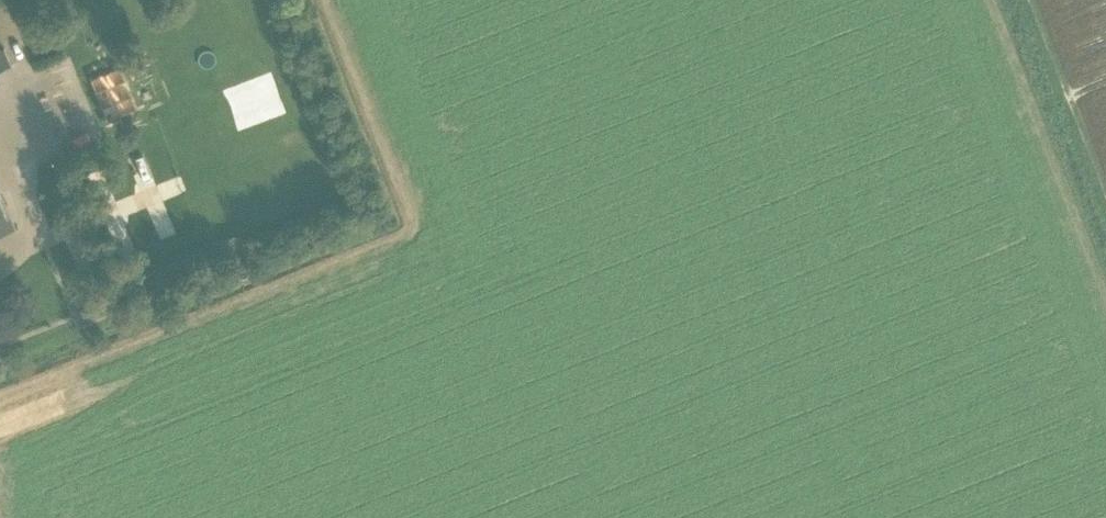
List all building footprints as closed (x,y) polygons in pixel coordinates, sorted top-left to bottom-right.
[(15,64),(8,46),(3,48),(0,40),(0,70),(15,64)] [(134,111),(117,68),(92,78),(109,120),(134,111)] [(17,229),(0,186),(0,235),(17,229)]
